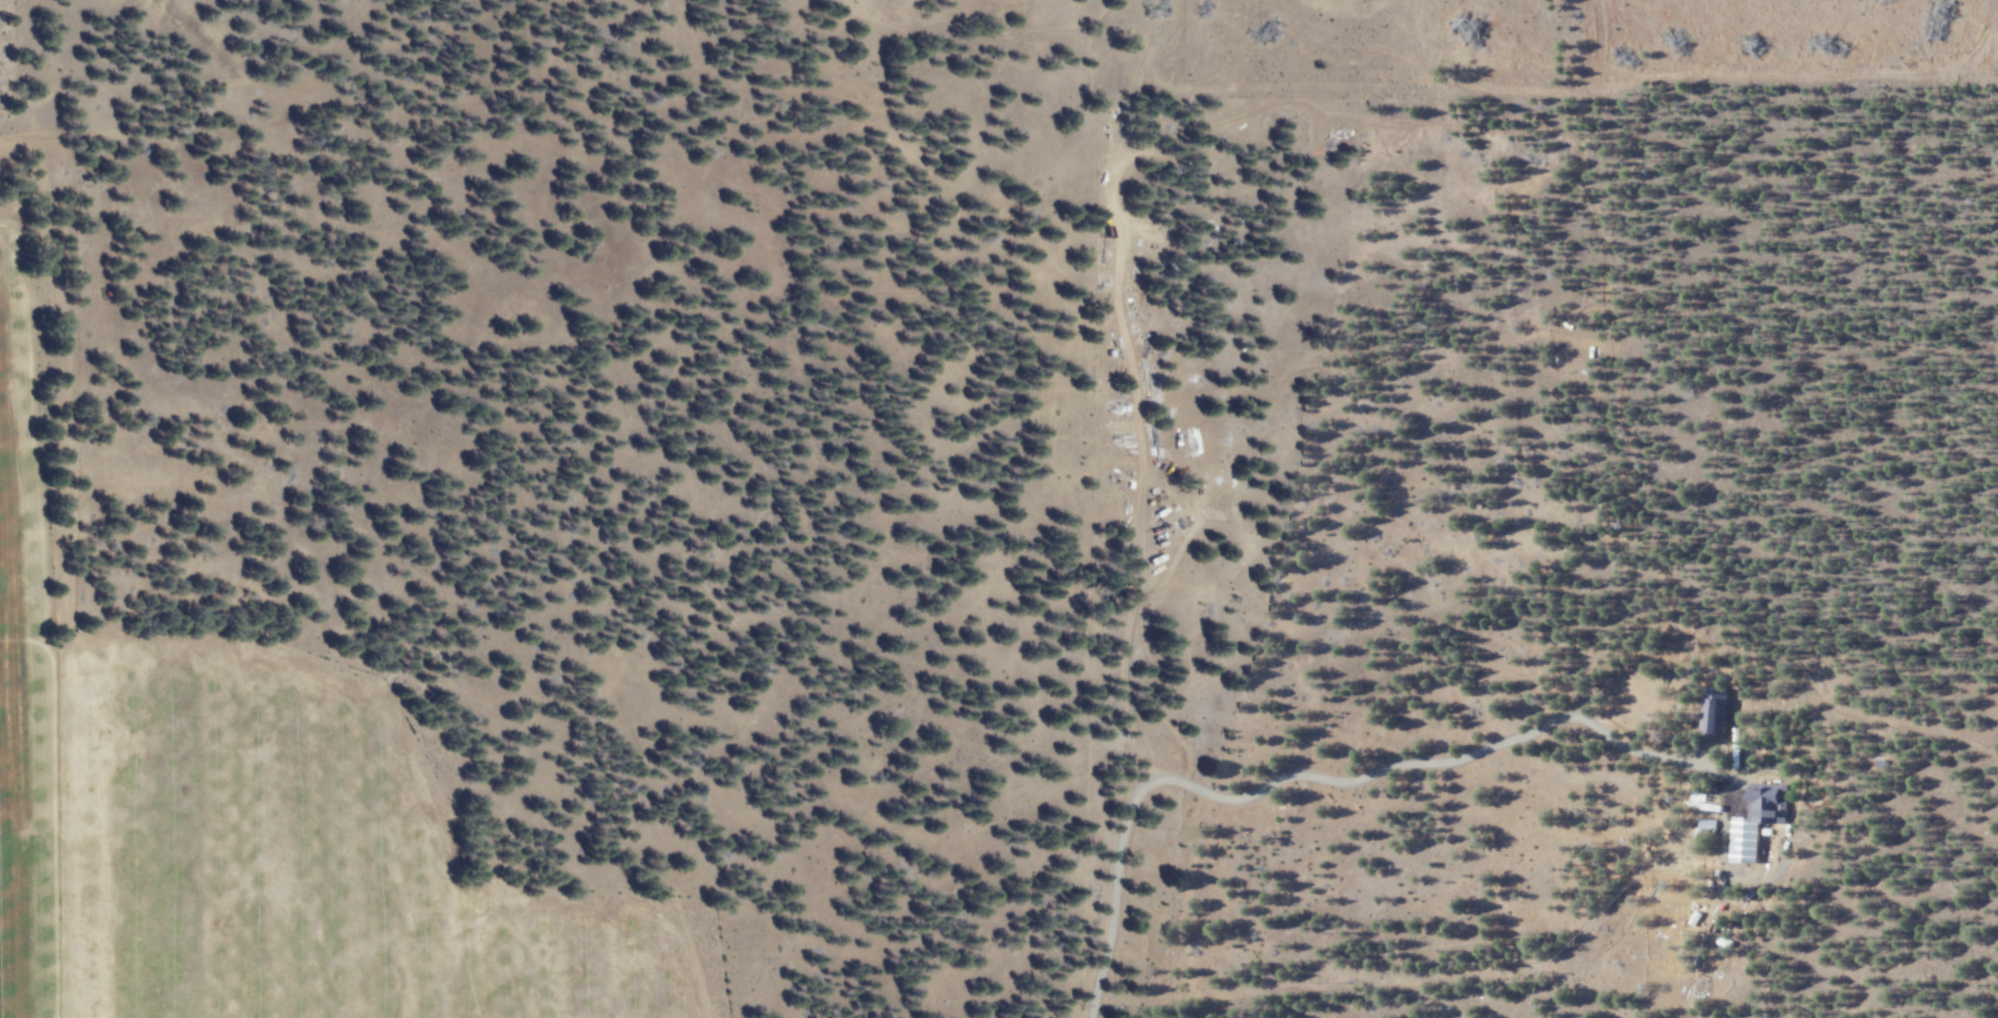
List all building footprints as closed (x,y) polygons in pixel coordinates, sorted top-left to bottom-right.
[(1723,738),(1729,692),(1707,689),(1701,735),(1723,738)] [(1732,863),(1757,864),(1759,825),(1779,826),(1779,813),(1787,814),(1788,787),(1760,786),(1759,797),(1752,797),(1751,819),(1734,819),(1732,863)]
